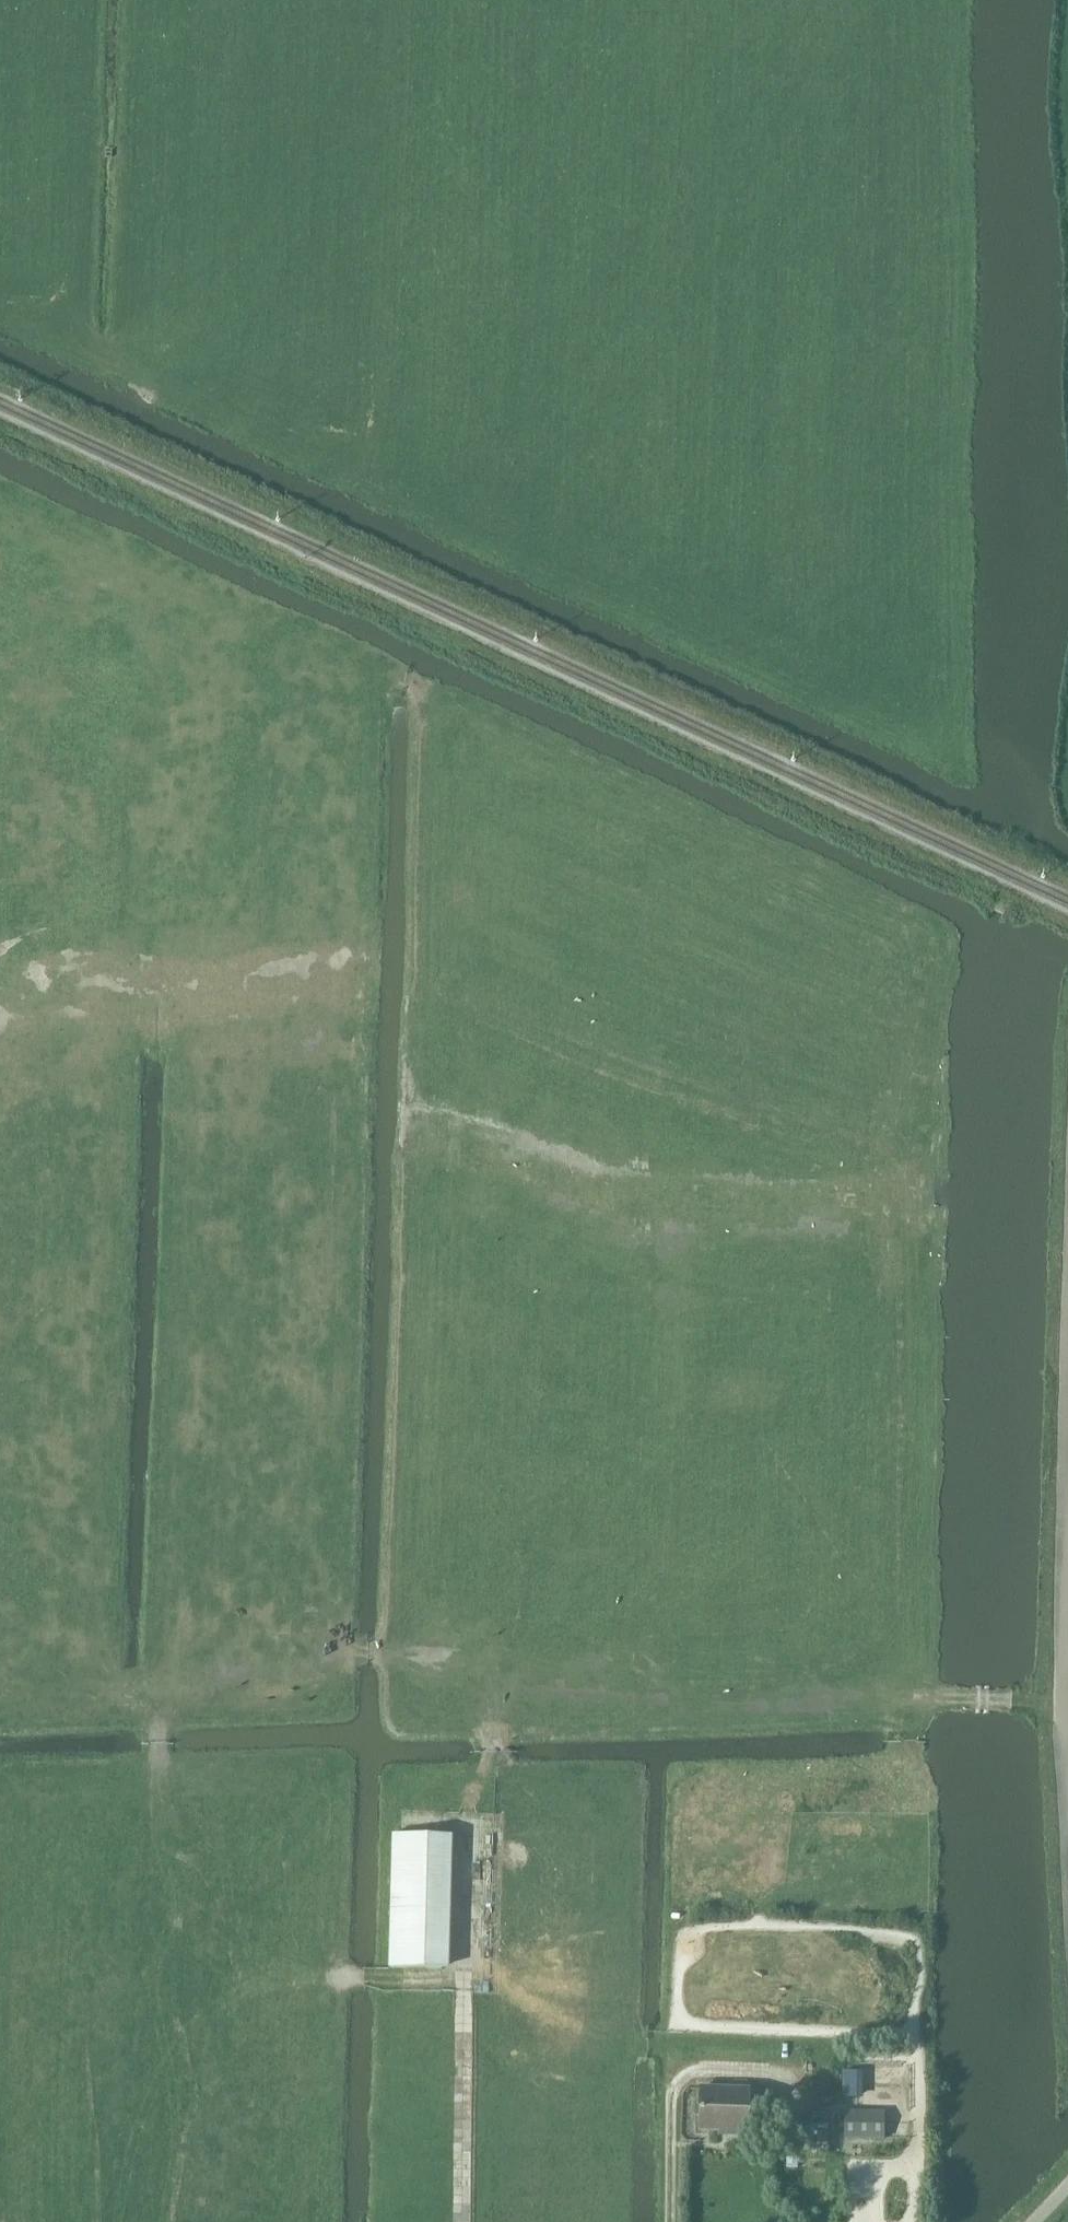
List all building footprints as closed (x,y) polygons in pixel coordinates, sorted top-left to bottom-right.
[(397,1836),(393,1968),(445,1970),(449,1837),(397,1836)] [(441,2000),(442,1979),(411,1977),(410,1999),(441,2000)] [(750,2088),(703,2086),(700,2130),(720,2131),(720,2136),(748,2137),(750,2088)] [(779,2183),(826,2185),(829,2115),(781,2113),(779,2183)] [(857,2125),(858,2116),(845,2115),(844,2142),(883,2143),(884,2125),(857,2125)]
